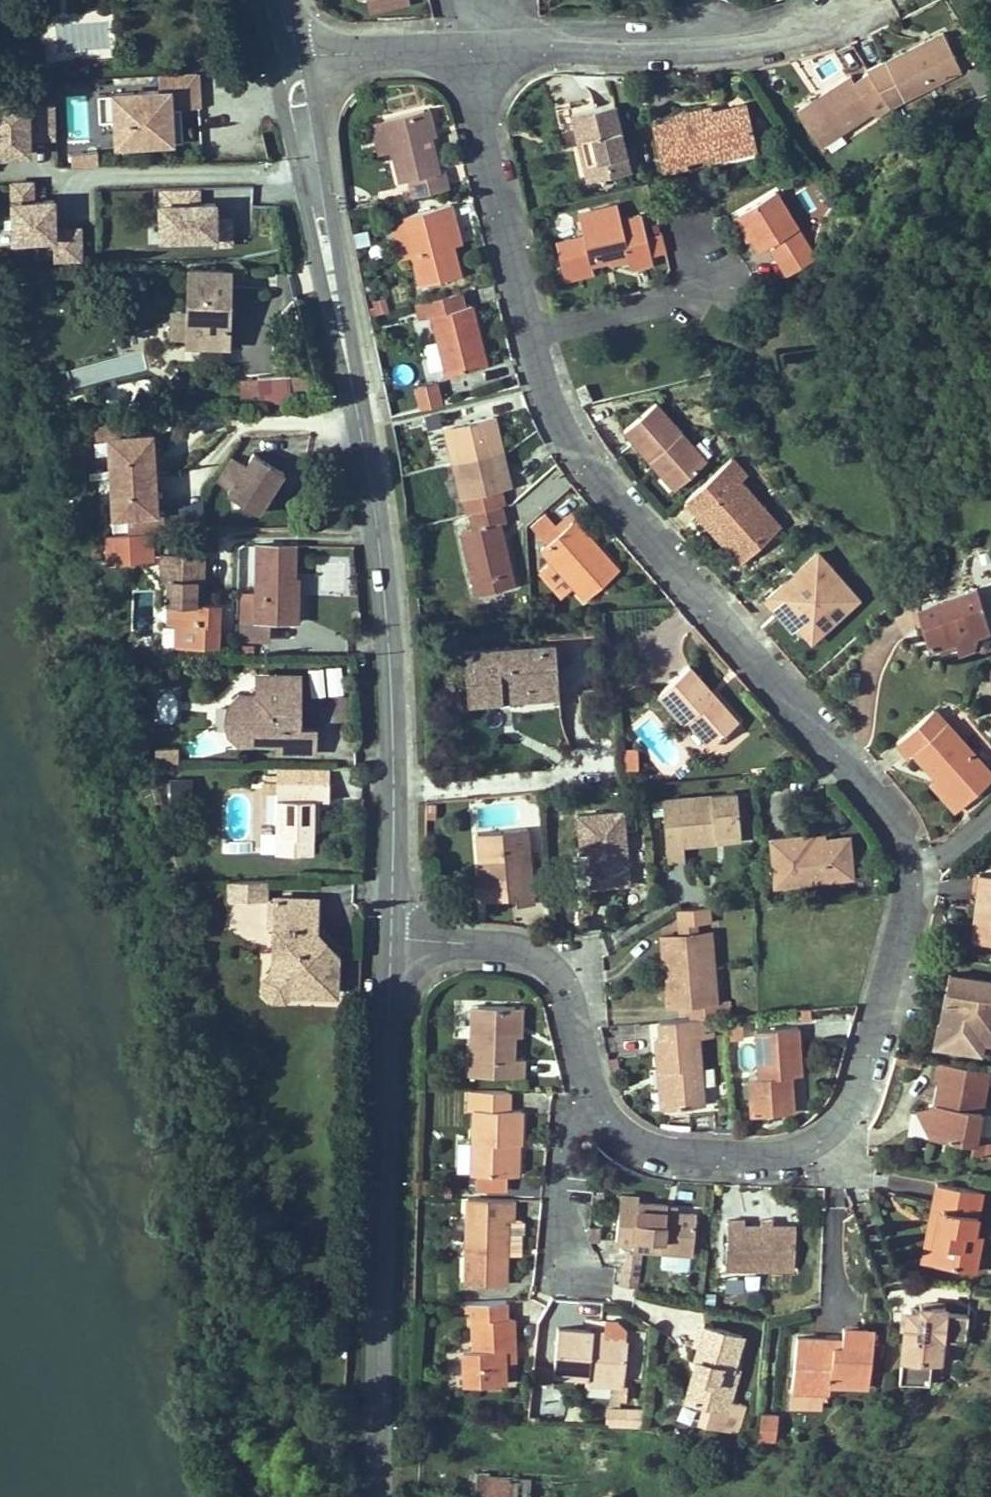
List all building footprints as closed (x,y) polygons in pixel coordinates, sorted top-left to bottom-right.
[(943,8),(934,14),(941,24),(950,18),(943,8)] [(892,109),(899,118),(909,111),(904,101),(962,72),(943,35),(869,72),(892,109)] [(892,109),(869,72),(854,82),(850,76),(797,112),(821,148),(874,113),(878,118),(892,109)] [(203,105),(201,73),(160,76),(161,84),(110,87),(114,145),(179,141),(177,107),(203,105)] [(56,138),(58,93),(0,92),(0,152),(29,153),(29,137),(56,138)] [(684,162),(714,154),(755,145),(746,104),(712,112),(710,107),(675,115),(676,120),(653,125),(664,173),(685,168),(684,162)] [(568,115),(575,142),(581,141),(582,149),(576,150),(583,181),(630,171),(615,105),(568,115)] [(429,109),(423,110),(429,137),(436,136),(429,109)] [(438,172),(429,137),(423,110),(383,120),(391,153),(398,183),(407,180),(412,198),(448,190),(443,170),(438,172)] [(375,157),(391,153),(383,120),(367,124),(375,157)] [(757,151),(755,145),(714,154),(715,160),(757,151)] [(72,165),(99,164),(98,149),(72,149),(72,165)] [(35,176),(9,177),(13,244),(56,241),(57,260),(86,258),(84,224),(60,225),(58,192),(36,194),(35,176)] [(221,208),(221,198),(202,199),(198,186),(144,188),(146,246),(237,243),(235,207),(221,208)] [(770,247),(778,261),(806,245),(776,192),(738,214),(748,230),(750,228),(754,234),(751,236),(761,252),(770,247)] [(459,276),(453,246),(447,223),(455,221),(451,205),(401,217),(417,286),(459,276)] [(564,272),(591,265),(590,261),(603,258),(602,253),(608,252),(609,261),(610,263),(628,258),(630,268),(653,263),(642,217),(621,223),(617,206),(579,215),(584,237),(556,244),(564,272)] [(745,239),(751,236),(754,234),(750,228),(748,230),(738,214),(732,217),(745,239)] [(455,221),(447,223),(453,246),(460,244),(455,221)] [(809,251),(806,245),(778,261),(781,267),(809,251)] [(603,258),(590,261),(591,265),(609,261),(608,252),(602,253),(603,258)] [(593,274),(591,265),(564,272),(566,281),(593,274)] [(229,271),(188,271),(188,311),(188,337),(188,345),(228,345),(229,290),(229,271)] [(480,367),(474,342),(479,341),(470,306),(463,308),(459,294),(414,305),(418,320),(430,317),(446,376),(480,367)] [(377,314),(388,312),(384,298),(373,301),(377,314)] [(171,337),(188,337),(188,311),(171,311),(171,337)] [(486,365),(479,341),(474,342),(480,367),(486,365)] [(289,376),(258,377),(260,402),(290,400),(289,376)] [(586,384),(576,388),(581,401),(591,398),(586,384)] [(421,409),(440,405),(437,394),(418,398),(421,409)] [(623,431),(650,462),(655,458),(680,486),(707,462),(656,403),(623,431)] [(494,417),(445,429),(462,498),(510,486),(494,417)] [(161,513),(156,424),(107,427),(112,516),(161,513)] [(260,513),(287,474),(255,452),(228,491),(260,513)] [(680,486),(655,458),(650,462),(674,491),(680,486)] [(733,460),(685,502),(697,515),(705,509),(729,539),(723,545),(738,563),(779,527),(738,480),(745,474),(733,460)] [(474,568),(480,594),(514,587),(500,524),(505,522),(502,507),(469,515),(473,530),(460,533),(468,569),(474,568)] [(729,539),(705,509),(697,515),(723,545),(729,539)] [(531,527),(546,545),(560,532),(544,515),(531,527)] [(546,545),(540,550),(553,565),(542,575),(555,590),(566,580),(572,588),(584,601),(618,572),(573,521),(560,532),(546,545)] [(156,534),(100,534),(100,557),(156,557),(156,534)] [(239,545),(237,584),(253,584),(254,545),(239,545)] [(297,620),(297,594),(293,594),(293,580),(294,546),(256,546),(254,620),(297,620)] [(793,631),(798,627),(809,617),(822,617),(829,626),(857,602),(816,555),(766,599),(793,631)] [(177,603),(203,604),(204,560),(161,559),(160,606),(169,607),(177,607),(177,603)] [(474,596),(480,594),(474,568),(468,569),(474,596)] [(572,588),(566,580),(555,590),(561,598),(572,588)] [(915,607),(927,648),(939,644),(954,641),(955,645),(957,652),(973,648),(976,636),(989,632),(977,589),(915,607)] [(169,607),(169,613),(176,613),(176,623),(175,648),(218,649),(219,604),(203,604),(177,603),(177,607),(169,607)] [(822,617),(809,617),(798,627),(811,642),(829,626),(822,617)] [(955,645),(954,641),(939,644),(941,649),(955,645)] [(553,646),(463,654),(465,703),(498,701),(501,700),(500,693),(556,689),(553,646)] [(324,666),(324,665),(306,668),(310,694),(338,690),(334,665),(324,666)] [(686,666),(655,693),(681,723),(685,719),(708,745),(735,722),(686,666)] [(283,676),(283,687),(256,686),(256,697),(238,697),(229,708),(228,735),(238,744),(278,745),(277,753),(316,753),(317,729),(294,729),(294,722),(300,722),(301,676),(283,676)] [(256,676),(256,686),(283,687),(283,676),(256,676)] [(155,688),(153,721),(175,722),(177,689),(155,688)] [(557,695),(556,689),(500,693),(501,700),(557,695)] [(961,809),(990,782),(990,777),(934,711),(896,744),(908,759),(914,754),(935,779),(961,809)] [(636,744),(619,747),(622,771),(639,768),(636,744)] [(152,746),(132,746),(131,761),(151,762),(152,746)] [(306,833),(306,801),(314,801),(321,801),(321,785),(280,785),(280,779),(260,779),(260,785),(269,785),(268,856),(306,856),(306,833)] [(955,814),(961,809),(935,779),(930,784),(955,814)] [(683,845),(716,842),(716,834),(740,832),(737,795),(663,801),(668,863),(684,862),(683,845)] [(622,812),(577,816),(580,853),(589,852),(593,887),(629,884),(622,812)] [(527,830),(478,834),(480,868),(480,872),(486,871),(487,878),(480,879),(482,901),(515,898),(516,907),(532,906),(527,830)] [(740,832),(716,834),(716,842),(741,840),(740,832)] [(811,842),(811,835),(771,838),(775,884),(816,880),(852,878),(849,839),(811,842)] [(486,871),(480,872),(480,868),(471,869),(473,901),(482,901),(480,879),(487,878),(486,871)] [(979,875),(977,893),(984,894),(979,943),(990,944),(990,876),(979,875)] [(222,898),(251,898),(251,881),(222,880),(222,898)] [(251,881),(251,898),(261,899),(261,881),(251,881)] [(979,943),(984,894),(977,893),(971,942),(979,943)] [(324,957),(309,941),(310,931),(311,900),(271,898),(270,904),(279,904),(278,930),(268,929),(267,971),(258,982),(257,993),(267,1005),(279,1005),(288,997),(331,998),(333,957),(324,957)] [(263,929),(268,929),(278,930),(279,904),(270,904),(263,903),(263,929)] [(679,925),(696,923),(709,922),(708,907),(677,910),(679,925)] [(697,934),(696,923),(679,925),(680,935),(697,934)] [(309,941),(324,957),(333,957),(310,931),(309,941)] [(711,932),(697,934),(680,935),(660,937),(663,972),(666,1007),(690,1005),(697,1004),(699,1020),(701,1019),(712,1019),(728,1017),(730,1017),(728,1001),(717,1002),(714,968),(711,932)] [(946,990),(952,991),(950,1002),(944,1001),(939,1024),(935,1048),(983,1057),(987,1038),(982,1032),(980,1032),(982,1018),(990,1019),(990,1015),(990,981),(949,974),(946,990)] [(699,1020),(697,1004),(690,1005),(692,1020),(699,1020)] [(469,1008),(456,1007),(454,1041),(467,1041),(469,1008)] [(513,1060),(513,1037),(514,1008),(469,1007),(468,1077),(522,1078),(522,1061),(513,1060)] [(523,1008),(514,1008),(513,1037),(522,1037),(523,1008)] [(659,1038),(655,1038),(658,1072),(664,1072),(668,1110),(705,1108),(698,1035),(703,1035),(701,1019),(699,1020),(692,1020),(657,1023),(659,1038)] [(701,1019),(703,1035),(713,1034),(712,1019),(701,1019)] [(751,1117),(786,1114),(784,1077),(791,1076),(802,1075),(797,1027),(756,1031),(760,1077),(749,1078),(751,1117)] [(934,1079),(940,1080),(936,1106),(929,1138),(974,1147),(977,1138),(989,1072),(937,1063),(934,1079)] [(661,1111),(668,1110),(664,1072),(658,1072),(661,1111)] [(791,1076),(784,1077),(786,1114),(793,1114),(791,1076)] [(512,1176),(513,1146),(518,1146),(521,1146),(522,1111),(509,1111),(509,1093),(468,1092),(467,1112),(472,1112),(471,1176),(512,1176)] [(916,1111),(929,1138),(936,1106),(916,1111)] [(984,1161),(988,1140),(977,1138),(974,1147),(972,1158),(984,1161)] [(936,1185),(929,1220),(937,1222),(930,1257),(952,1262),(951,1269),(975,1274),(979,1253),(962,1250),(965,1233),(974,1235),(981,1193),(936,1185)] [(696,1214),(677,1213),(667,1212),(668,1205),(638,1202),(638,1197),(620,1196),(617,1241),(633,1242),(632,1249),(693,1254),(696,1214)] [(506,1221),(514,1221),(514,1200),(466,1199),(464,1285),(505,1286),(506,1249),(506,1221)] [(668,1205),(667,1212),(677,1213),(677,1206),(668,1205)] [(930,1257),(937,1222),(929,1220),(921,1264),(951,1269),(952,1262),(930,1257)] [(742,1222),(725,1221),(721,1270),(790,1276),(793,1233),(742,1228),(742,1222)] [(965,1233),(962,1250),(979,1253),(982,1236),(974,1235),(965,1233)] [(622,1254),(620,1284),(638,1285),(640,1255),(622,1254)] [(504,1362),(504,1352),(516,1351),(514,1319),(507,1319),(507,1302),(469,1304),(470,1316),(472,1350),(461,1351),(463,1386),(504,1385),(504,1362)] [(441,1305),(442,1317),(470,1316),(469,1304),(441,1305)] [(946,1308),(921,1306),(919,1311),(918,1308),(915,1306),(912,1305),(909,1306),(906,1307),(904,1310),(904,1312),(904,1316),(906,1319),(909,1320),(904,1326),(898,1384),(930,1387),(932,1365),(941,1365),(943,1340),(966,1343),(968,1315),(946,1313),(946,1308)] [(694,1361),(698,1362),(704,1364),(691,1405),(725,1416),(738,1373),(733,1371),(743,1339),(705,1327),(694,1361)] [(796,1337),(794,1356),(802,1357),(799,1392),(829,1395),(830,1386),(869,1390),(875,1331),(843,1327),(841,1341),(840,1347),(824,1345),(824,1339),(796,1337)] [(553,1376),(587,1379),(623,1382),(626,1343),(604,1341),(591,1340),(591,1333),(557,1331),(553,1376)] [(516,1362),(516,1351),(504,1352),(504,1362),(516,1362)] [(799,1392),(802,1357),(794,1356),(790,1407),(828,1411),(829,1395),(799,1392)] [(691,1405),(704,1364),(698,1362),(685,1403),(691,1405)] [(623,1389),(623,1382),(587,1379),(586,1386),(623,1389)] [(606,1408),(605,1427),(641,1428),(641,1408),(606,1408)] [(767,1446),(770,1421),(755,1419),(752,1445),(767,1446)] [(510,1478),(489,1476),(490,1465),(479,1465),(476,1496),(509,1496),(510,1478)] [(530,1481),(510,1478),(509,1496),(528,1496),(530,1481)]
